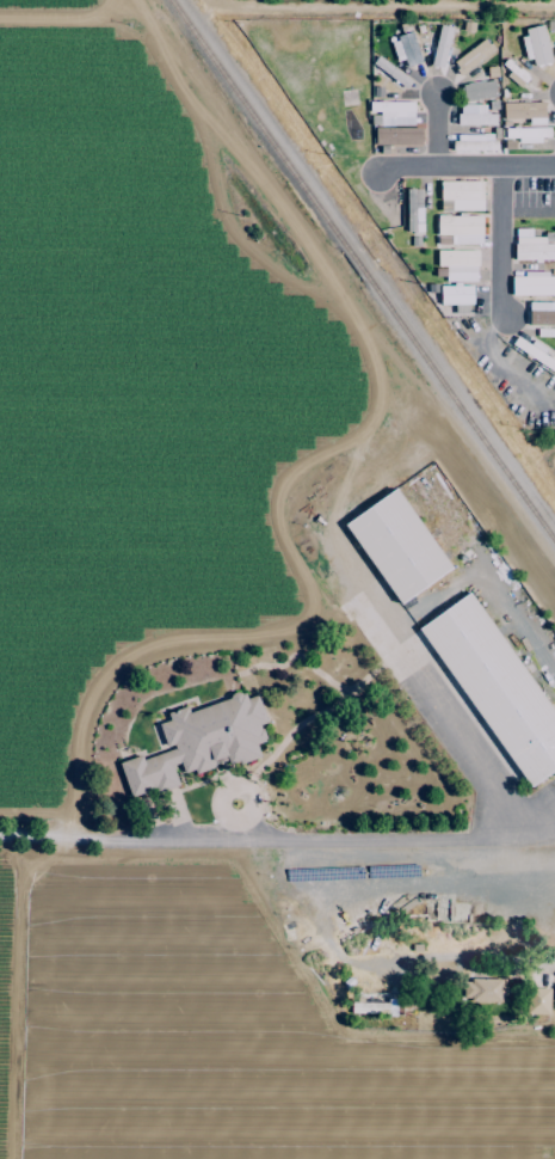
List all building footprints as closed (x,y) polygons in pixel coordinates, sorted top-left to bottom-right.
[(450,27),(438,25),(432,66),(444,68),(450,27)] [(551,62),(542,25),(521,30),(530,67),(551,62)] [(420,62),(412,33),(392,39),(401,68),(420,62)] [(493,51),(484,39),(452,63),(461,75),(493,51)] [(528,78),(508,59),(502,65),(509,71),(506,75),(519,88),(528,78)] [(493,81),(462,83),(463,100),(494,99),(493,81)] [(369,102),(369,112),(379,112),(379,118),(392,118),(392,125),(413,125),(413,103),(369,102)] [(544,118),(544,102),(502,103),(503,119),(544,118)] [(458,125),(495,125),(495,113),(485,113),(485,105),(458,105),(458,125)] [(420,146),(421,128),(374,128),(374,145),(420,146)] [(549,128),(505,128),(505,138),(517,138),(517,141),(549,141),(549,128)] [(454,134),(454,152),(495,153),(495,135),(454,134)] [(483,182),(440,181),(440,211),(482,211),(483,182)] [(406,189),(406,232),(422,232),(421,189),(406,189)] [(481,216),(436,217),(437,235),(450,235),(450,245),(481,244),(481,216)] [(515,260),(554,260),(554,245),(543,245),(543,237),(531,237),(531,229),(515,229),(515,260)] [(437,251),(437,267),(445,266),(445,282),(477,281),(476,250),(437,251)] [(547,277),(547,272),(523,272),(523,276),(512,277),(512,296),(554,295),(554,277),(547,277)] [(440,286),(440,305),(454,305),(454,314),(470,314),(470,286),(440,286)] [(529,302),(528,325),(554,326),(554,303),(529,302)] [(344,523),(398,605),(451,570),(397,488),(344,523)] [(554,769),(554,718),(473,592),(420,626),(526,789),(554,769)] [(121,761),(128,797),(177,788),(173,765),(181,764),(183,774),(214,769),(213,761),(227,759),(228,765),(259,759),(256,744),(265,742),(261,723),(265,722),(260,695),(187,708),(167,712),(169,721),(160,723),(165,752),(121,761)] [(501,1002),(502,980),(462,979),(462,1002),(501,1002)] [(549,988),(528,988),(527,1014),(548,1015),(549,988)] [(351,1015),(411,1016),(411,1000),(387,999),(387,1004),(351,1003),(351,1015)]
